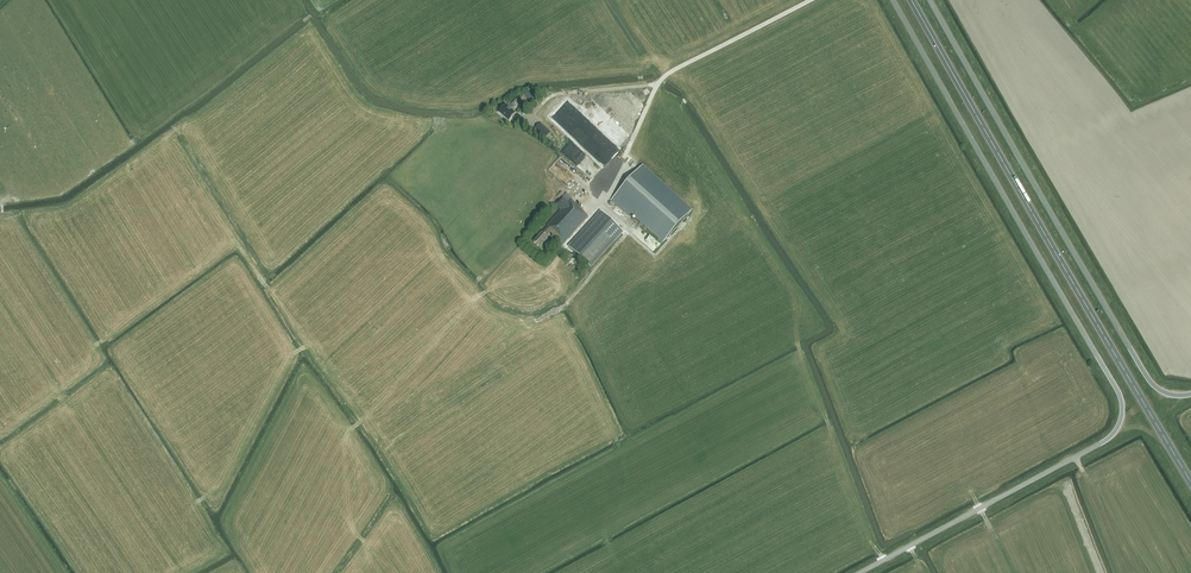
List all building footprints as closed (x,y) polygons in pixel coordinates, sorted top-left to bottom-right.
[(537,101),(531,93),(526,97),(533,105),(537,101)] [(517,98),(516,97),(513,100),(512,100),(509,104),(507,102),(504,106),(499,112),(505,117),(507,115),(511,118),(515,112),(511,109),(513,107),(514,108),(520,100),(523,97),(520,95),(517,98)] [(551,133),(541,123),(534,130),(545,140),(551,133)] [(593,140),(599,135),(594,128),(588,134),(593,140)] [(664,242),(691,211),(642,167),(611,201),(630,218),(634,214),(664,242)] [(584,212),(571,199),(572,199),(567,193),(563,197),(556,205),(561,210),(547,226),(548,227),(534,242),(540,248),(548,238),(547,237),(551,233),(563,244),(588,217),(583,212),(584,212)] [(603,223),(610,215),(599,206),(593,213),(603,223)] [(635,222),(629,229),(652,251),(659,245),(635,222)] [(577,255),(591,268),(615,241),(602,229),(577,255)]
